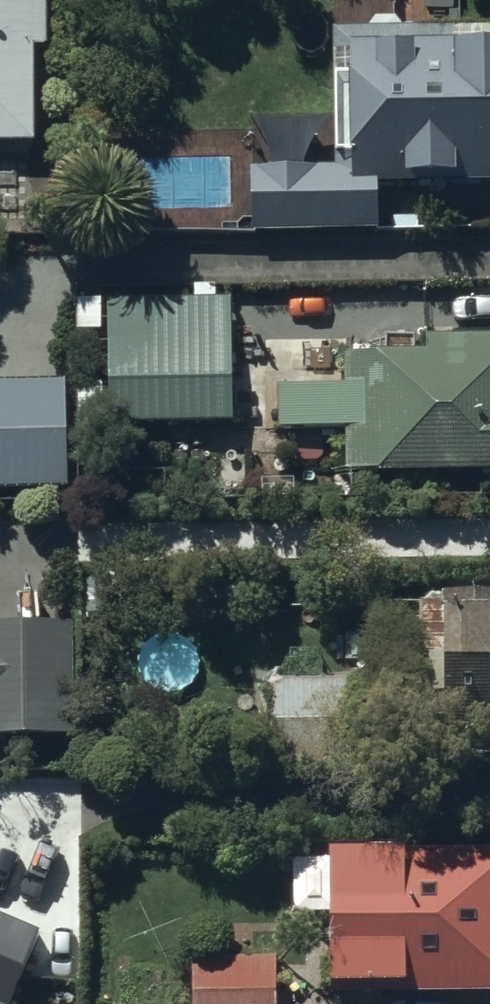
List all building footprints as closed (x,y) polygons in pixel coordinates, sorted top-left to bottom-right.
[(42,0),(0,0),(0,144),(32,144),(32,49),(42,49),(42,0)] [(333,167),(309,167),(309,171),(249,171),(250,233),(376,232),(375,187),(489,185),(489,29),(331,30),(333,167)] [(231,424),(229,302),(106,302),(108,427),(231,424)] [(424,338),(425,355),(345,354),(344,389),(276,388),(277,431),(343,430),(343,473),(489,473),(489,338),(424,338)] [(63,385),(0,386),(0,492),(65,491),(63,385)] [(489,731),(489,594),(444,594),(444,603),(418,603),(418,658),(441,658),(441,731),(489,731)] [(73,625),(0,626),(0,739),(74,738),(73,625)] [(360,765),(359,683),(273,683),(272,766),(360,765)] [(327,856),(329,992),(397,991),(397,1000),(489,999),(489,854),(327,856)] [(39,935),(0,919),(0,1003),(10,1003),(39,935)] [(271,959),(192,961),(192,1003),(272,1003),(271,959)]
